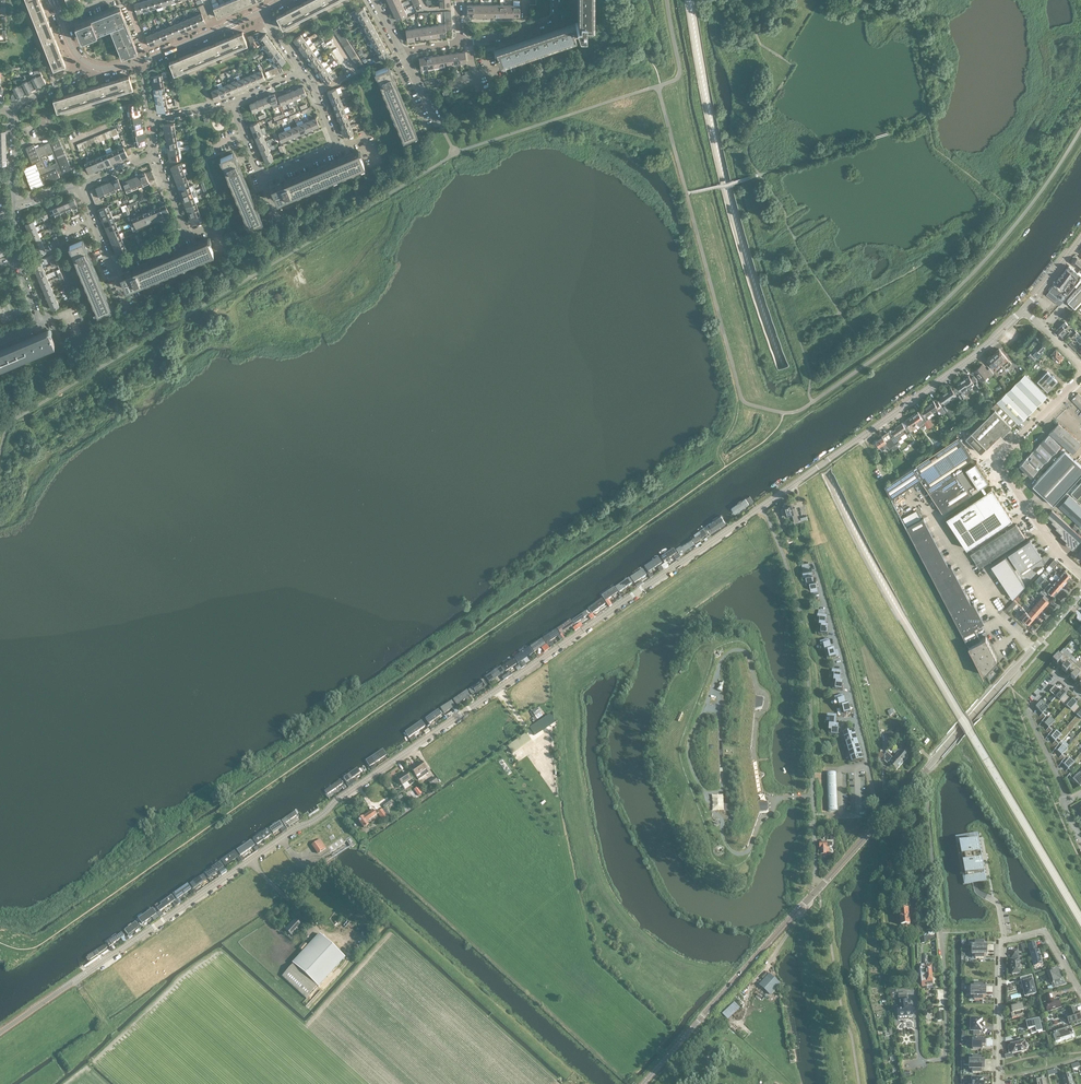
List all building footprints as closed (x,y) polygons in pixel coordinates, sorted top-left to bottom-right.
[(32,14),(44,9),(40,0),(26,0),(32,14)] [(138,2),(134,3),(137,13),(143,11),(140,1),(141,1),(141,0),(138,0),(138,2)] [(141,1),(140,1),(143,11),(150,9),(147,0),(144,0),(141,1)] [(150,9),(156,7),(154,0),(147,0),(150,9)] [(225,2),(229,12),(230,12),(234,10),(235,10),(231,0),(230,0),(225,2)] [(235,10),(235,9),(240,8),(240,7),(237,0),(231,0),(235,10)] [(294,7),(300,19),(317,10),(312,0),(308,0),(294,7)] [(317,10),(335,1),(335,0),(312,0),(317,10)] [(496,49),(501,63),(545,48),(576,38),(574,32),(578,30),(579,31),(585,31),(585,22),(592,22),(592,0),(577,0),(577,21),(567,20),(567,25),(545,33),(496,49)] [(218,2),(212,4),(213,7),(216,15),(217,17),(218,17),(222,15),(223,15),(219,5),(218,2)] [(225,2),(219,5),(223,15),(224,14),(228,12),(229,12),(225,2)] [(402,3),(391,7),(394,13),(404,9),(402,3)] [(120,7),(75,25),(81,41),(110,29),(122,58),(138,51),(120,7)] [(276,16),(282,27),(282,28),(300,19),(294,7),(276,16)] [(355,10),(349,13),(350,16),(352,15),(356,13),(358,16),(358,18),(367,13),(363,7),(355,11),(355,10)] [(44,9),(32,14),(39,32),(51,27),(44,9)] [(404,9),(394,13),(397,20),(407,15),(404,9)] [(197,13),(195,14),(199,25),(202,23),(203,25),(206,24),(204,20),(203,17),(202,14),(201,13),(198,14),(197,13)] [(358,18),(358,16),(354,19),(355,21),(359,19),(361,22),(362,24),(370,19),(367,13),(358,18)] [(191,16),(188,17),(193,27),(196,26),(197,28),(200,26),(199,25),(195,14),(194,14),(195,15),(191,17),(191,16)] [(185,18),(182,19),(187,30),(190,28),(191,30),(194,29),(193,27),(188,17),(189,18),(185,19),(185,18)] [(176,23),(180,32),(184,31),(185,33),(187,32),(187,30),(182,19),(182,20),(179,22),(179,21),(176,22),(176,23)] [(362,24),(361,22),(358,25),(358,27),(362,25),(364,28),(365,30),(373,25),(370,19),(362,24)] [(173,23),(170,24),(174,35),(178,33),(179,35),(181,34),(180,32),(176,23),(173,24),(173,23)] [(445,23),(438,25),(440,36),(442,36),(442,34),(446,34),(446,35),(447,35),(446,30),(446,27),(445,23)] [(166,26),(164,27),(168,37),(172,36),(173,38),(175,37),(174,35),(170,24),(170,25),(167,27),(166,26)] [(365,30),(364,28),(361,31),(362,33),(366,31),(368,34),(368,36),(376,31),(373,25),(365,30)] [(432,25),(425,26),(427,38),(429,38),(429,36),(433,36),(433,37),(432,25)] [(425,26),(419,27),(420,38),(420,39),(423,38),(422,37),(427,37),(427,38),(425,26)] [(51,27),(39,32),(46,51),(58,46),(51,27)] [(160,28),(158,29),(162,40),(165,38),(166,40),(169,39),(168,37),(164,27),(164,28),(160,29),(160,28)] [(414,39),(412,28),(406,29),(405,29),(407,41),(408,41),(407,41),(410,40),(409,39),(414,39)] [(154,31),(151,32),(156,42),(159,41),(160,43),(163,42),(162,40),(158,29),(157,29),(158,30),(154,32),(154,31)] [(368,36),(368,34),(364,37),(365,39),(369,37),(371,40),(372,42),(380,37),(376,31),(368,36)] [(148,33),(145,35),(149,45),(153,43),(154,45),(156,44),(156,42),(151,32),(152,33),(148,34),(148,33)] [(242,32),(224,39),(229,51),(247,44),(242,32)] [(258,32),(247,36),(251,45),(255,43),(254,41),(257,40),(261,36),(258,32)] [(304,32),(293,40),(297,45),(305,40),(306,41),(309,38),(308,36),(304,39),(301,34),(304,32)] [(261,36),(257,40),(258,39),(261,43),(261,44),(262,45),(269,39),(265,33),(261,36)] [(372,42),(371,40),(367,43),(368,44),(372,42),(374,46),(375,48),(383,43),(380,37),(372,42)] [(224,39),(206,47),(210,59),(229,51),(224,39)] [(262,45),(261,44),(258,46),(259,48),(263,45),(265,49),(266,50),(273,45),(269,39),(262,45)] [(305,40),(297,45),(301,51),(309,45),(310,46),(313,43),(312,42),(308,44),(306,41),(305,40)] [(375,48),(374,46),(370,49),(371,50),(375,48),(377,52),(378,53),(386,49),(383,43),(375,48)] [(266,50),(265,49),(262,52),(263,54),(267,51),(269,54),(270,56),(277,50),(273,45),(266,50)] [(309,45),(301,51),(305,56),(313,51),(314,52),(317,49),(316,47),(312,50),(310,46),(309,45)] [(58,46),(46,51),(53,69),(66,64),(58,46)] [(206,47),(187,54),(192,66),(210,59),(206,47)] [(378,53),(377,52),(374,55),(375,56),(378,54),(381,59),(377,61),(389,55),(386,49),(378,53)] [(270,56),(269,54),(266,57),(267,59),(271,56),(273,60),(274,61),(281,56),(277,50),(270,56)] [(459,52),(458,52),(460,63),(467,62),(465,50),(465,51),(463,51),(463,52),(459,53),(459,52)] [(313,51),(305,56),(309,62),(317,56),(318,57),(321,54),(320,53),(316,55),(314,52),(313,51)] [(452,53),(453,64),(460,63),(458,52),(456,52),(456,53),(452,54),(452,53)] [(446,53),(445,54),(447,65),(453,64),(452,53),(450,53),(450,54),(446,55),(446,53)] [(187,54),(169,62),(174,74),(192,66),(187,54)] [(433,55),(432,55),(434,67),(440,66),(439,54),(437,55),(437,56),(435,56),(433,56),(433,55)] [(439,54),(440,66),(447,65),(445,54),(443,54),(443,55),(439,56),(439,54)] [(426,56),(427,68),(434,67),(432,55),(430,56),(430,57),(426,57),(426,56)] [(274,61),(273,60),(270,63),(271,64),(275,62),(278,66),(277,67),(280,73),(283,71),(280,65),(285,61),(281,56),(274,61)] [(317,56),(309,62),(313,67),(321,62),(322,63),(325,60),(324,58),(320,61),(318,57),(317,56)] [(419,57),(421,69),(427,68),(426,56),(424,57),(424,58),(420,58),(419,57)] [(321,62),(313,67),(317,73),(325,67),(326,68),(329,65),(328,64),(324,66),(322,63),(321,62)] [(417,135),(388,65),(375,71),(404,140),(417,135)] [(260,71),(256,72),(255,72),(259,81),(265,79),(262,70),(261,66),(259,67),(260,71)] [(325,67),(317,73),(322,78),(329,73),(330,74),(333,71),(332,69),(328,72),(326,68),(325,67)] [(254,73),(250,75),(249,75),(252,84),(259,81),(255,72),(256,72),(254,68),(252,69),(254,73)] [(35,73),(31,75),(36,87),(37,88),(41,86),(41,85),(46,82),(39,69),(33,70),(33,71),(34,71),(35,73)] [(248,76),(244,77),(243,78),(246,86),(252,84),(249,75),(250,75),(248,71),(246,72),(248,76)] [(152,76),(151,76),(152,82),(163,80),(162,74),(156,75),(156,73),(152,73),(152,76)] [(329,73),(322,78),(326,84),(333,78),(334,79),(337,77),(336,75),(332,77),(330,74),(329,73)] [(26,78),(21,80),(27,92),(27,93),(32,90),(31,90),(36,87),(31,75),(30,74),(24,75),(26,78)] [(238,80),(236,81),(240,89),(246,86),(243,78),(244,77),(242,74),(241,74),(239,75),(240,79),(238,80)] [(129,75),(110,81),(114,94),(133,88),(131,83),(129,75)] [(235,81),(231,82),(231,83),(230,83),(234,91),(240,89),(236,81),(238,80),(236,76),(234,77),(235,81)] [(13,87),(15,92),(17,97),(18,97),(22,95),(22,94),(27,92),(21,80),(21,79),(14,80),(15,80),(17,85),(13,87)] [(229,83),(225,85),(224,86),(227,94),(234,91),(230,83),(231,83),(231,82),(229,79),(227,79),(229,83)] [(110,81),(91,87),(95,99),(114,94),(110,81)] [(223,86),(219,87),(219,88),(218,88),(221,97),(227,94),(224,86),(225,85),(223,81),(221,82),(223,86)] [(216,88),(211,91),(215,99),(221,97),(218,88),(219,88),(219,87),(219,88),(217,84),(215,85),(216,88)] [(303,86),(297,89),(300,97),(306,94),(303,86)] [(91,87),(72,93),(76,105),(95,99),(91,87)] [(336,88),(328,92),(330,98),(339,94),(339,95),(343,94),(342,92),(338,93),(336,88)] [(297,89),(290,91),(295,104),(298,102),(296,98),(300,97),(297,89)] [(290,91),(284,94),(287,102),(289,106),(295,104),(290,91)] [(53,99),(57,111),(76,105),(72,93),(53,99)] [(274,93),(268,96),(272,104),(278,101),(274,93)] [(284,94),(277,97),(281,105),(287,102),(284,94)] [(339,94),(330,98),(332,104),(341,101),(342,102),(345,100),(345,98),(341,100),(339,95),(339,94)] [(268,96),(262,98),(265,107),(272,104),(268,96)] [(166,98),(155,99),(156,106),(167,104),(166,98)] [(262,98),(255,101),(259,109),(265,107),(262,98)] [(259,109),(255,101),(249,104),(253,112),(259,109)] [(341,101),(332,104),(335,110),(344,107),(344,108),(348,106),(347,104),(343,106),(342,102),(341,101)] [(128,104),(129,110),(140,108),(139,102),(128,104)] [(33,109),(42,130),(36,133),(38,137),(44,135),(44,136),(48,134),(48,133),(61,127),(59,123),(56,124),(48,104),(37,108),(37,107),(33,109)] [(344,107),(335,110),(337,117),(346,113),(347,114),(350,112),(350,111),(346,112),(344,108),(344,107)] [(346,113),(337,117),(340,123),(349,120),(353,119),(352,117),(348,118),(347,114),(346,113)] [(316,117),(310,120),(313,128),(319,126),(316,117)] [(142,120),(131,122),(132,128),(143,126),(142,120)] [(310,120),(303,123),(307,131),(313,128),(310,120)] [(349,120),(340,123),(342,129),(351,126),(352,127),(356,125),(355,123),(351,125),(349,120)] [(258,121),(249,125),(252,131),(260,128),(258,121)] [(174,123),(163,125),(164,131),(175,129),(174,123)] [(303,123),(297,125),(301,134),(307,131),(303,123)] [(297,125),(291,128),(294,136),(301,134),(297,125)] [(351,126),(342,129),(345,136),(354,132),(354,133),(358,132),(357,129),(353,131),(352,127),(351,126)] [(260,128),(252,131),(255,138),(263,134),(260,128)] [(291,128),(285,131),(288,139),(294,136),(291,128)] [(278,133),(282,141),(288,139),(285,131),(278,133)] [(266,140),(263,134),(255,138),(257,144),(266,140)] [(176,135),(165,137),(166,143),(177,141),(176,135)] [(58,137),(50,140),(50,141),(51,141),(35,148),(34,144),(26,147),(32,163),(36,161),(38,167),(41,174),(41,175),(40,175),(44,183),(60,176),(58,173),(63,171),(63,172),(72,168),(58,137)] [(145,138),(134,140),(135,146),(133,146),(135,152),(143,148),(144,148),(144,147),(145,147),(145,146),(145,144),(145,143),(146,142),(145,138)] [(266,140),(257,144),(260,150),(268,147),(272,145),(269,139),(266,140)] [(177,141),(166,143),(167,149),(178,147),(181,146),(180,140),(177,141)] [(123,146),(118,148),(122,159),(128,156),(127,155),(125,149),(123,146)] [(268,147),(260,150),(263,157),(271,153),(268,147)] [(118,148),(112,151),(117,161),(122,159),(118,148)] [(358,150),(271,187),(276,200),(364,164),(358,150)] [(112,151),(107,153),(111,163),(117,161),(112,151)] [(236,159),(234,152),(220,158),(249,227),(263,222),(241,170),(236,159)] [(107,153),(101,155),(105,166),(111,163),(107,153)] [(271,153),(263,157),(265,163),(274,159),(271,153)] [(101,155),(96,158),(100,168),(105,166),(101,155)] [(96,158),(90,160),(95,170),(100,168),(96,158)] [(95,170),(90,160),(85,162),(89,173),(95,170)] [(36,163),(23,168),(27,178),(27,179),(31,189),(33,188),(44,184),(44,183),(40,175),(41,175),(41,174),(38,167),(37,167),(36,163)] [(181,163),(170,167),(172,173),(183,169),(181,163)] [(183,169),(172,173),(175,179),(185,175),(183,169)] [(145,171),(139,174),(143,184),(149,182),(149,181),(148,178),(146,175),(145,172),(145,171)] [(139,174),(134,176),(138,186),(143,184),(139,174)] [(185,175),(175,179),(177,184),(187,180),(185,175)] [(134,176),(128,179),(132,189),(138,186),(134,176)] [(118,177),(112,180),(116,190),(122,187),(118,177)] [(122,181),(127,191),(132,189),(128,179),(122,181)] [(112,180),(106,182),(111,192),(116,190),(112,180)] [(187,180),(177,184),(179,190),(189,186),(187,180)] [(106,182),(101,184),(105,195),(111,192),(106,182)] [(101,184),(95,187),(96,188),(97,190),(98,193),(99,196),(100,197),(105,195),(101,184)] [(189,186),(179,190),(181,195),(191,191),(196,190),(193,184),(189,186)] [(191,191),(181,195),(183,201),(194,197),(197,196),(198,196),(196,190),(191,191)] [(74,196),(68,198),(72,208),(78,206),(74,196)] [(194,197),(183,201),(185,207),(196,203),(194,197)] [(68,198),(62,200),(67,211),(72,208),(68,198)] [(62,200),(57,203),(61,213),(67,211),(62,200)] [(57,203),(51,205),(51,206),(55,215),(55,216),(61,213),(57,203)] [(165,203),(159,206),(164,216),(169,214),(165,203)] [(196,203),(185,207),(187,212),(198,208),(196,203)] [(108,205),(98,209),(100,215),(110,211),(108,205)] [(159,206),(154,208),(158,218),(164,216),(159,206)] [(154,208),(148,210),(153,221),(158,218),(154,208)] [(198,208),(187,212),(189,218),(200,214),(198,208)] [(148,210),(143,213),(147,223),(153,221),(148,210)] [(110,211),(100,215),(102,220),(113,216),(110,211)] [(143,213),(137,215),(142,225),(147,223),(143,213)] [(200,214),(189,218),(192,224),(202,220),(200,214)] [(142,225),(137,215),(132,217),(136,228),(142,225)] [(115,222),(113,216),(102,220),(105,226),(115,222)] [(33,220),(25,223),(28,230),(36,226),(33,220)] [(117,227),(115,222),(105,226),(107,231),(117,227)] [(36,226),(28,230),(30,236),(38,232),(36,226)] [(117,227),(107,231),(109,237),(120,233),(117,227)] [(38,232),(30,236),(33,242),(41,238),(38,232)] [(120,233),(109,237),(112,243),(122,238),(120,233)] [(41,238),(33,242),(36,248),(44,245),(41,238)] [(122,238),(112,243),(114,248),(124,244),(122,238)] [(121,276),(126,288),(213,251),(207,238),(135,268),(126,272),(127,273),(121,276)] [(90,257),(86,246),(84,247),(82,240),(70,245),(99,314),(112,309),(90,257)] [(124,244),(114,248),(116,254),(127,249),(124,244)] [(44,245),(36,248),(38,255),(46,251),(44,245)] [(1077,258),(1073,263),(1080,269),(1078,271),(1079,272),(1080,271),(1080,272),(1080,261),(1077,258)] [(33,265),(35,271),(43,268),(41,262),(33,265)] [(1062,288),(1072,276),(1075,278),(1078,273),(1077,272),(1077,273),(1068,266),(1060,276),(1059,276),(1057,279),(1058,280),(1057,281),(1056,281),(1055,281),(1048,290),(1049,291),(1046,295),(1057,303),(1061,299),(1061,298),(1063,298),(1064,297),(1064,294),(1065,294),(1067,292),(1062,288)] [(43,268),(35,271),(38,277),(46,274),(43,268)] [(46,274),(38,277),(41,284),(49,281),(46,274)] [(49,281),(41,284),(43,290),(51,287),(49,281)] [(1077,307),(1080,303),(1080,284),(1068,299),(1077,307)] [(51,287),(43,290),(46,296),(54,293),(51,287)] [(54,293),(46,296),(48,303),(57,299),(54,293)] [(57,299),(48,303),(51,309),(59,306),(57,299)] [(1,320),(10,318),(7,304),(0,305),(0,317),(1,320)] [(1067,324),(1065,322),(1057,330),(1061,335),(1061,334),(1063,337),(1069,331),(1066,328),(1066,329),(1064,327),(1067,324)] [(55,344),(49,329),(0,350),(0,367),(55,344)] [(1036,339),(1032,343),(1033,345),(1034,346),(1037,349),(1033,353),(1037,357),(1043,352),(1041,350),(1045,346),(1046,346),(1041,341),(1040,343),(1036,339)] [(1079,345),(1077,347),(1072,342),(1069,344),(1074,349),(1077,347),(1080,351),(1080,347),(1079,345)] [(1012,363),(999,349),(997,351),(994,354),(1006,368),(1012,363)] [(1064,357),(1056,350),(1049,357),(1057,365),(1064,357)] [(1031,353),(1028,356),(1033,361),(1036,358),(1031,353)] [(1006,368),(994,354),(991,357),(990,356),(988,358),(988,359),(1000,373),(1006,368)] [(974,371),(981,380),(983,382),(994,373),(989,368),(987,369),(982,364),(974,371)] [(1065,376),(1073,369),(1069,365),(1065,368),(1063,366),(1059,370),(1065,376)] [(1037,381),(1043,387),(1047,391),(1057,381),(1053,377),(1052,375),(1047,371),(1037,381)] [(1025,374),(997,402),(1019,424),(1047,396),(1025,374)] [(965,378),(962,380),(967,386),(973,382),(968,375),(968,376),(966,375),(965,376),(965,378)] [(967,386),(962,380),(957,384),(958,386),(956,388),(963,398),(966,396),(964,393),(965,392),(963,389),(967,386)] [(951,388),(945,392),(950,399),(954,396),(956,399),(958,397),(960,400),(963,398),(956,388),(953,390),(951,388)] [(946,402),(950,399),(945,392),(939,396),(941,399),(938,402),(946,411),(948,414),(949,415),(952,413),(949,409),(949,408),(947,406),(947,405),(948,405),(946,402)] [(1078,393),(1071,399),(1080,409),(1080,396),(1078,393)] [(946,411),(938,402),(938,401),(935,403),(933,401),(927,405),(932,411),(938,408),(942,414),(946,411)] [(1016,421),(997,402),(963,435),(980,452),(982,452),(1000,434),(1002,436),(1012,426),(1011,426),(1016,421)] [(924,412),(921,413),(930,425),(933,422),(927,415),(932,411),(927,405),(922,409),(924,412)] [(918,411),(912,416),(917,422),(919,425),(921,428),(926,424),(928,426),(930,425),(921,413),(920,414),(918,411)] [(917,422),(912,416),(906,420),(909,424),(907,426),(911,431),(917,427),(915,424),(917,422)] [(977,416),(968,423),(970,425),(975,421),(974,421),(979,418),(977,416)] [(902,423),(897,426),(895,428),(896,429),(892,431),(894,435),(891,437),(898,447),(901,450),(908,445),(907,444),(915,439),(910,432),(911,431),(907,426),(905,427),(902,423)] [(1080,444),(1058,423),(1049,433),(1072,453),(1080,444)] [(888,433),(875,441),(882,451),(887,447),(889,448),(891,447),(893,451),(898,447),(891,437),(888,433)] [(1031,476),(1061,446),(1049,434),(1019,464),(1031,476)] [(913,467),(885,485),(891,498),(921,479),(929,492),(975,462),(964,446),(962,448),(956,438),(913,467)] [(1053,504),(1080,474),(1080,466),(1065,451),(1032,486),(1053,504)] [(907,459),(911,464),(916,460),(912,455),(907,459)] [(975,462),(929,492),(941,509),(943,512),(981,487),(984,485),(990,481),(990,480),(989,480),(987,476),(987,475),(986,475),(984,471),(983,470),(980,466),(981,466),(980,465),(980,466),(980,465),(977,461),(977,460),(975,462)] [(1080,495),(1080,482),(1071,493),(1077,499),(1080,495)] [(949,515),(946,517),(967,549),(968,548),(986,536),(985,536),(989,534),(990,533),(991,533),(1008,521),(1008,522),(1013,519),(1012,518),(1009,514),(1009,513),(1008,513),(1006,509),(1006,508),(1005,507),(1005,508),(1002,503),(1002,502),(999,498),(998,497),(995,493),(996,493),(995,492),(992,488),(992,487),(987,490),(977,497),(976,498),(970,501),(969,502),(968,502),(968,503),(965,505),(955,511),(955,512),(951,514),(950,514),(950,515),(949,515)] [(903,493),(892,498),(897,506),(907,501),(903,493)] [(1069,496),(1059,506),(1068,514),(1080,525),(1080,523),(1080,507),(1069,496)] [(786,503),(783,504),(784,508),(781,509),(783,515),(786,514),(786,515),(792,513),(794,518),(795,522),(799,521),(795,507),(793,508),(791,501),(786,502),(786,503)] [(1057,515),(1052,510),(1048,515),(1053,519),(1057,515)] [(704,524),(711,534),(728,522),(721,513),(704,524)] [(1061,518),(1057,515),(1053,519),(1052,521),(1057,526),(1057,525),(1062,519),(1061,518)] [(906,527),(967,644),(968,643),(980,637),(975,627),(984,622),(974,603),(972,604),(952,566),(951,565),(949,566),(926,523),(924,518),(923,518),(907,526),(906,527)] [(1062,532),(1069,525),(1063,519),(1062,519),(1057,525),(1057,526),(1056,527),(1062,533),(1062,532)] [(689,535),(696,544),(710,534),(704,524),(689,535)] [(979,567),(1024,537),(1015,524),(970,554),(979,567)] [(1067,540),(1075,531),(1069,525),(1062,532),(1062,533),(1061,534),(1067,540)] [(1080,539),(1080,536),(1075,531),(1067,540),(1066,542),(1073,548),(1080,539)] [(673,545),(680,556),(696,545),(689,535),(673,545)] [(1020,572),(1042,557),(1030,539),(1008,554),(1020,572)] [(658,555),(665,566),(679,556),(673,546),(658,555)] [(643,565),(650,576),(665,566),(658,555),(643,565)] [(1006,556),(991,565),(1012,598),(1025,585),(1006,556)] [(1052,567),(1057,561),(1055,559),(1055,558),(1049,564),(1050,564),(1052,567)] [(809,562),(802,563),(803,570),(804,577),(806,576),(807,579),(814,578),(812,568),(810,569),(809,562)] [(629,575),(634,583),(636,586),(650,576),(642,566),(629,575)] [(1065,570),(1060,575),(1067,581),(1071,576),(1065,570)] [(1044,576),(1046,573),(1042,571),(1035,581),(1040,584),(1045,577),(1044,576)] [(1056,571),(1054,573),(1059,577),(1056,580),(1063,586),(1067,581),(1060,575),(1056,571)] [(614,585),(621,596),(635,585),(628,575),(614,585)] [(816,578),(814,578),(807,579),(809,590),(818,588),(816,578)] [(1054,582),(1052,584),(1058,590),(1063,586),(1056,580),(1054,578),(1052,580),(1054,582)] [(598,591),(607,605),(621,596),(614,585),(612,582),(598,591)] [(1049,582),(1043,589),(1047,592),(1048,590),(1054,595),(1058,590),(1052,584),(1049,582)] [(1041,597),(1038,601),(1044,607),(1049,601),(1047,599),(1050,596),(1042,590),(1039,593),(1043,596),(1041,597)] [(586,607),(592,616),(607,605),(601,596),(586,607)] [(1032,596),(1030,598),(1036,603),(1033,607),(1039,612),(1044,607),(1038,601),(1032,596)] [(1026,610),(1028,612),(1028,613),(1034,618),(1039,612),(1033,607),(1031,605),(1029,606),(1026,610)] [(571,618),(576,626),(591,616),(584,608),(571,618)] [(818,617),(817,624),(819,624),(819,627),(826,628),(827,618),(825,618),(825,611),(819,610),(818,617)] [(1024,612),(1019,618),(1025,623),(1026,624),(1028,623),(1028,624),(1034,618),(1028,613),(1028,612),(1026,610),(1024,612)] [(556,627),(562,636),(576,627),(570,618),(556,627)] [(542,636),(548,646),(561,637),(556,627),(542,636)] [(828,628),(826,628),(819,627),(818,634),(828,635),(828,628)] [(969,645),(984,673),(997,658),(986,636),(969,645)] [(529,645),(535,655),(548,646),(541,637),(529,645)] [(823,644),(820,644),(822,651),(824,650),(825,653),(832,652),(828,639),(822,640),(823,644)] [(1071,642),(1065,649),(1071,655),(1078,648),(1071,642)] [(513,656),(519,666),(534,655),(529,646),(513,656)] [(838,650),(832,652),(825,653),(827,660),(839,657),(838,650)] [(1062,652),(1053,662),(1057,665),(1058,666),(1061,662),(1065,666),(1071,660),(1073,658),(1064,650),(1062,652)] [(499,663),(507,674),(519,666),(511,654),(499,663)] [(1065,666),(1062,670),(1066,673),(1070,670),(1074,674),(1080,668),(1071,660),(1065,666)] [(482,674),(490,685),(506,675),(498,663),(482,674)] [(1071,678),(1075,681),(1075,682),(1079,678),(1080,680),(1080,670),(1080,668),(1074,674),(1071,678)] [(832,672),(831,679),(834,679),(833,683),(840,684),(842,674),(839,673),(840,670),(833,669),(832,672)] [(843,684),(840,684),(833,683),(833,690),(842,691),(843,684)] [(450,695),(458,708),(470,700),(468,698),(471,696),(464,686),(450,695)] [(1066,695),(1055,686),(1045,697),(1056,707),(1060,702),(1066,695)] [(837,699),(835,700),(836,706),(839,706),(840,709),(846,707),(843,694),(836,696),(837,699)] [(1076,705),(1066,695),(1060,702),(1066,707),(1062,712),(1066,716),(1071,711),(1076,705)] [(437,704),(446,717),(455,710),(454,709),(457,707),(449,696),(437,704)] [(1039,718),(1043,721),(1048,716),(1056,707),(1045,697),(1036,708),(1037,708),(1043,714),(1039,718)] [(421,715),(430,728),(445,717),(436,705),(421,715)] [(852,705),(846,707),(840,709),(842,715),(854,712),(852,705)] [(1076,705),(1071,711),(1077,716),(1070,724),(1074,728),(1080,721),(1080,709),(1076,705)] [(537,719),(544,715),(539,706),(531,711),(537,719)] [(1053,721),(1048,716),(1043,721),(1050,727),(1045,731),(1049,735),(1054,730),(1066,716),(1062,712),(1053,721)] [(534,735),(555,722),(550,715),(530,728),(529,728),(534,735)] [(399,731),(407,743),(429,728),(420,716),(399,731)] [(828,716),(827,723),(830,724),(829,727),(836,727),(837,717),(828,716)] [(1060,735),(1054,730),(1049,735),(1056,741),(1052,745),(1056,749),(1061,743),(1074,728),(1070,724),(1060,735)] [(839,727),(836,727),(829,727),(829,735),(838,736),(839,727)] [(854,730),(842,734),(844,733),(846,738),(843,739),(856,735),(854,730)] [(856,735),(843,739),(846,738),(847,743),(844,743),(844,744),(857,740),(856,735)] [(1066,749),(1061,743),(1056,749),(1063,755),(1058,759),(1062,762),(1067,757),(1080,742),(1076,738),(1066,749)] [(857,740),(844,744),(845,744),(847,743),(849,748),(846,748),(846,749),(859,745),(857,740)] [(361,758),(370,771),(389,758),(388,755),(390,755),(382,743),(361,758)] [(859,745),(846,749),(849,748),(850,752),(847,753),(847,754),(860,750),(859,745)] [(860,750),(847,754),(848,754),(849,758),(861,755),(860,750)] [(901,751),(899,753),(896,750),(893,753),(897,756),(895,758),(902,764),(908,758),(901,751)] [(889,754),(888,754),(885,752),(884,753),(883,754),(886,757),(886,756),(887,756),(884,760),(887,762),(896,771),(902,764),(895,758),(894,759),(889,754)] [(1069,776),(1071,773),(1072,773),(1080,762),(1080,753),(1073,762),(1067,757),(1062,762),(1069,769),(1065,772),(1069,776)] [(861,755),(849,758),(849,759),(852,758),(853,762),(850,763),(863,760),(861,755)] [(418,780),(429,773),(421,762),(411,769),(418,780)] [(405,789),(414,783),(412,779),(411,780),(406,772),(397,778),(405,789)] [(1072,773),(1071,773),(1069,776),(1078,786),(1080,785),(1080,773),(1076,777),(1072,773)] [(836,774),(827,774),(829,812),(837,811),(836,774)] [(432,787),(438,782),(435,778),(429,782),(432,787)] [(418,796),(423,794),(418,786),(414,789),(418,796)] [(385,808),(392,803),(390,800),(382,805),(385,808)] [(279,817),(286,828),(303,816),(295,806),(279,817)] [(382,809),(377,812),(383,820),(386,817),(387,818),(389,816),(384,809),(384,810),(383,809),(383,810),(382,809)] [(364,823),(376,815),(373,810),(363,817),(358,820),(364,828),(366,826),(364,823)] [(268,825),(274,835),(286,828),(279,818),(268,825)] [(251,837),(257,846),(273,835),(268,826),(251,837)] [(965,876),(967,884),(985,880),(977,834),(958,837),(959,844),(958,844),(959,851),(958,851),(960,858),(962,857),(963,864),(961,864),(962,871),(963,871),(964,877),(965,876)] [(236,849),(241,856),(257,846),(251,839),(236,849)] [(320,840),(312,845),(318,854),(326,848),(320,840)] [(713,849),(713,851),(714,853),(715,854),(716,856),(717,856),(719,857),(720,857),(722,857),(724,856),(725,855),(726,854),(723,852),(724,851),(724,850),(724,849),(724,848),(723,848),(722,847),(722,846),(721,846),(720,846),(719,846),(718,843),(717,844),(715,845),(714,846),(713,847),(713,849)] [(827,854),(829,854),(829,848),(830,848),(829,847),(832,846),(832,843),(820,843),(820,848),(821,848),(821,855),(827,854)] [(220,858),(226,867),(239,859),(238,858),(240,857),(235,849),(220,858)] [(203,870),(208,879),(226,867),(220,859),(203,870)] [(187,880),(193,889),(208,879),(202,870),(187,880)] [(169,890),(176,900),(193,889),(185,879),(169,890)] [(151,904),(158,914),(176,901),(169,891),(151,904)] [(134,916),(141,926),(158,914),(150,904),(134,916)] [(904,930),(910,929),(910,924),(909,918),(908,911),(900,911),(901,925),(903,925),(904,930)] [(136,919),(122,929),(127,935),(140,926),(136,919)] [(291,936),(301,925),(295,919),(285,930),(291,936)] [(122,930),(105,941),(109,948),(126,936),(122,930)] [(293,964),(282,976),(306,998),(318,986),(318,987),(345,959),(319,934),(308,946),(303,951),(292,963),(293,964)] [(82,957),(86,963),(109,948),(105,941),(82,957)] [(304,942),(299,947),(303,951),(308,946),(304,942)] [(975,945),(972,945),(972,950),(987,950),(987,945),(984,945),(984,942),(975,942),(975,945)] [(1028,944),(1030,951),(1037,949),(1035,943),(1028,944)] [(987,950),(972,950),(972,955),(975,955),(975,958),(984,958),(984,955),(987,955),(987,950)] [(1012,969),(1012,975),(1020,974),(1019,960),(1018,960),(1018,957),(1019,957),(1018,950),(1011,951),(1012,958),(1013,958),(1013,960),(1011,960),(1011,965),(1011,966),(1012,968),(1011,968),(1011,970),(1012,969)] [(1039,951),(1031,953),(1034,967),(1042,965),(1041,960),(1042,959),(1041,956),(1040,956),(1039,951)] [(920,965),(921,975),(932,974),(931,964),(927,964),(926,959),(924,960),(924,964),(920,965)] [(1046,971),(1054,989),(1067,984),(1059,971),(1055,972),(1054,969),(1055,969),(1055,968),(1046,971)] [(759,984),(770,995),(781,984),(770,974),(759,984)] [(932,974),(921,975),(922,986),(927,986),(927,989),(933,988),(934,991),(936,990),(935,988),(935,985),(933,985),(932,974)] [(1031,975),(1020,978),(1025,997),(1035,994),(1032,980),(1033,980),(1031,975)] [(983,984),(975,984),(975,987),(971,987),(971,992),(986,992),(986,987),(983,987),(983,984)] [(986,992),(971,992),(971,996),(974,996),(974,1000),(982,1000),(983,997),(986,997),(986,992)] [(900,1007),(897,1007),(898,1020),(908,1019),(908,1017),(912,1017),(912,1015),(913,1015),(912,1007),(909,1007),(909,1006),(908,1006),(906,993),(899,994),(900,1007)] [(1052,994),(1045,996),(1047,1002),(1045,1003),(1047,1012),(1061,1007),(1058,999),(1053,1000),(1053,998),(1052,994)] [(1023,1016),(1024,1016),(1023,1012),(1024,1011),(1022,1006),(1024,1005),(1023,1001),(1012,1004),(1013,1007),(1011,1008),(1012,1011),(1010,1011),(1012,1019),(1019,1017),(1019,1018),(1023,1017),(1023,1016)] [(740,1008),(735,1002),(723,1014),(728,1019),(740,1008)] [(1080,1019),(1079,1012),(1076,1013),(1074,1008),(1068,1010),(1069,1015),(1067,1016),(1069,1023),(1080,1019)] [(1039,1019),(1028,1022),(1030,1029),(1031,1029),(1031,1030),(1030,1031),(1031,1034),(1042,1031),(1039,1019)] [(982,1020),(971,1020),(971,1031),(973,1031),(973,1035),(979,1035),(979,1031),(982,1031),(982,1028),(984,1028),(984,1024),(982,1024),(982,1020)] [(1054,1033),(1055,1033),(1055,1034),(1056,1035),(1053,1036),(1055,1040),(1054,1041),(1055,1042),(1056,1043),(1057,1043),(1058,1043),(1058,1042),(1061,1041),(1060,1041),(1060,1040),(1074,1036),(1073,1034),(1073,1033),(1073,1032),(1072,1032),(1072,1030),(1065,1032),(1065,1029),(1054,1033)] [(981,1039),(981,1038),(977,1038),(977,1039),(973,1039),(972,1049),(982,1049),(982,1046),(985,1046),(985,1040),(981,1039)] [(1012,1054),(1027,1051),(1026,1048),(1028,1048),(1028,1047),(1028,1045),(1027,1044),(1025,1044),(1025,1042),(1010,1045),(1008,1046),(1008,1054),(1012,1054)] [(846,1080),(848,1080),(847,1076),(845,1077),(844,1070),(846,1070),(845,1066),(844,1066),(843,1060),(844,1060),(844,1056),(842,1056),(841,1051),(843,1050),(842,1046),(837,1047),(838,1051),(839,1052),(841,1051),(841,1056),(840,1056),(839,1057),(839,1061),(841,1061),(842,1061),(843,1066),(841,1066),(840,1067),(841,1071),(842,1071),(844,1071),(844,1076),(843,1076),(842,1077),(842,1081),(844,1082),(845,1081),(846,1083),(847,1083),(846,1080)] [(970,1060),(970,1065),(984,1065),(984,1060),(981,1060),(981,1057),(973,1057),(970,1057),(970,1060)] [(984,1065),(970,1065),(969,1070),(973,1070),(973,1073),(981,1073),(981,1070),(984,1070),(984,1065)] [(1064,1083),(1073,1083),(1071,1075),(1062,1077),(1064,1083)]
